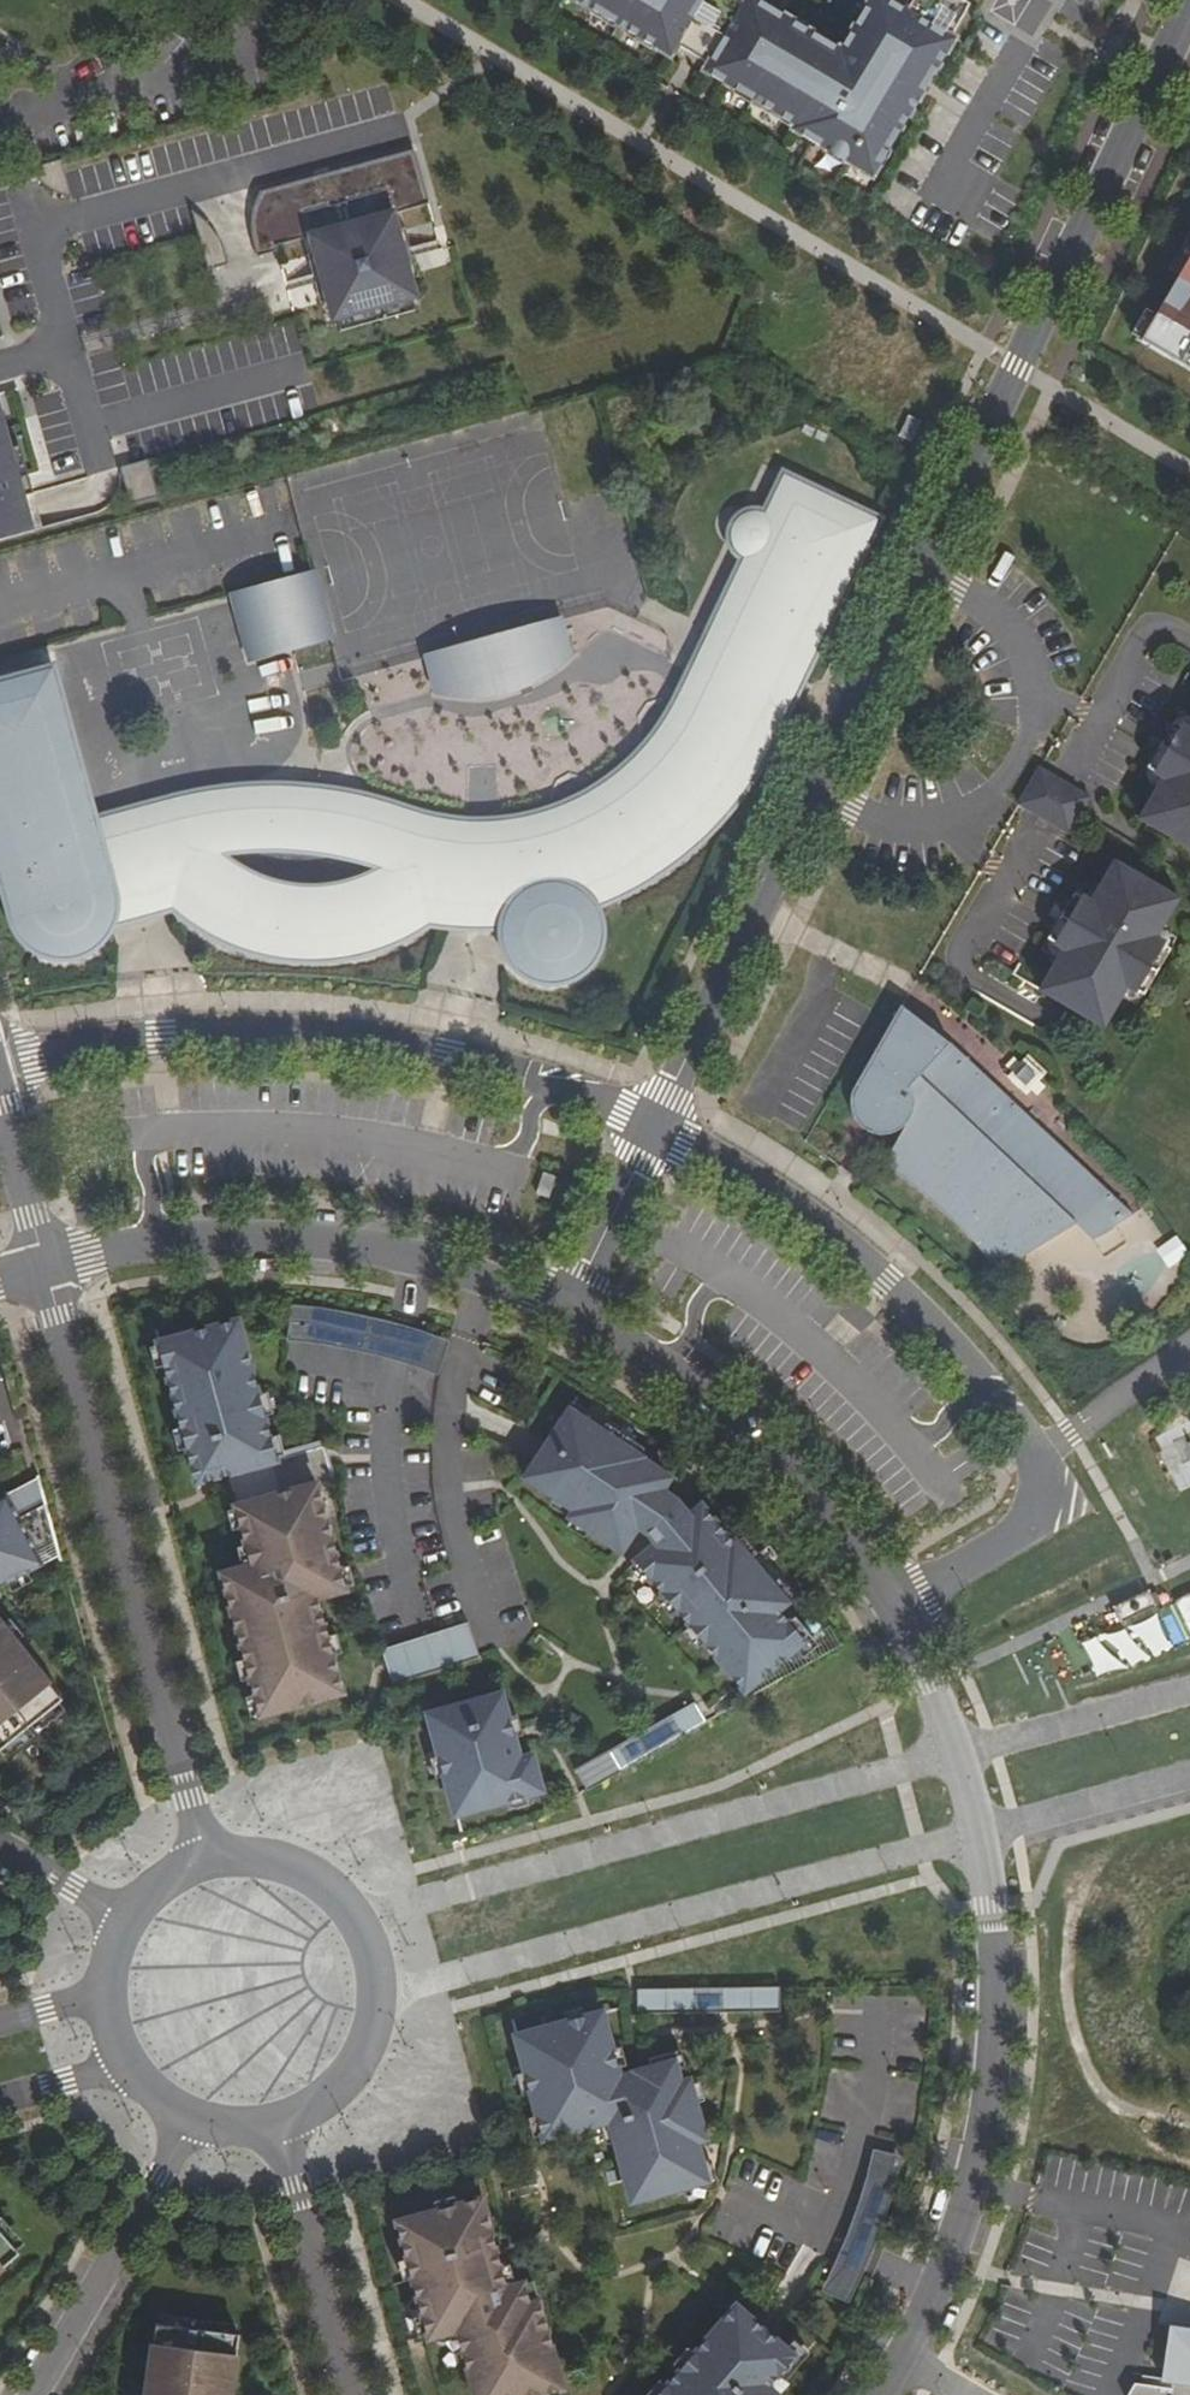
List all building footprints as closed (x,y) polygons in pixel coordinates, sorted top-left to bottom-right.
[(672,59),(678,48),(707,0),(575,0),(672,59)] [(740,0),(707,0),(678,48),(711,67),(747,4),(740,0)] [(756,0),(750,0),(747,4),(711,67),(707,75),(803,130),(801,134),(880,179),(925,100),(936,81),(954,49),(949,47),(973,4),(966,0),(894,0),(894,1),(892,0),(873,0),(845,50),(756,0)] [(940,83),(936,81),(925,100),(930,102),(940,83)] [(415,150),(260,192),(258,198),(255,204),(253,213),(252,221),(253,236),(258,257),(278,251),(277,246),(311,236),(334,319),(416,297),(394,214),(430,204),(415,150)] [(1181,275),(1189,260),(1189,237),(1171,269),(1181,275)] [(410,254),(414,272),(445,265),(440,247),(410,254)] [(1181,275),(1158,315),(1143,340),(1143,341),(1189,369),(1189,260),(1181,275)] [(1143,340),(1158,315),(1147,309),(1133,334),(1143,340)] [(33,531),(24,495),(34,492),(31,482),(21,485),(11,449),(0,409),(0,539),(33,531)] [(21,485),(31,482),(22,446),(11,449),(21,485)] [(143,460),(116,468),(127,501),(154,493),(143,460)] [(784,477),(712,628),(806,673),(878,522),(784,477)] [(745,559),(766,516),(753,514),(741,517),(733,527),(731,539),(735,551),(745,559)] [(309,577),(234,596),(250,662),(326,643),(309,577)] [(570,659),(559,621),(539,627),(550,664),(570,659)] [(539,627),(448,652),(458,689),(550,664),(539,627)] [(806,673),(712,628),(691,672),(785,717),(806,673)] [(428,657),(438,695),(458,690),(448,652),(428,657)] [(44,672),(42,663),(0,674),(0,684),(44,672)] [(408,663),(355,678),(365,713),(418,698),(408,663)] [(502,933),(503,939),(504,948),(510,960),(525,975),(549,983),(570,980),(588,967),(598,951),(600,929),(597,915),(594,908),(596,907),(627,893),(647,882),(677,861),(697,844),(707,835),(721,820),(731,809),(741,797),(755,775),(765,758),(772,743),(785,717),(691,672),(676,704),(666,720),(659,732),(648,746),(627,767),(620,773),(597,790),(586,796),(568,805),(551,812),(524,820),(500,823),(503,856),(482,856),(464,856),(466,824),(440,821),(415,815),(398,809),(384,804),(367,799),(338,794),(317,791),(252,789),(229,791),(205,794),(181,798),(153,806),(132,811),(141,843),(103,853),(94,822),(53,670),(44,672),(0,684),(0,876),(10,912),(16,930),(22,939),(30,947),(35,951),(41,954),(60,958),(82,954),(108,931),(115,908),(113,891),(147,882),(153,889),(177,911),(185,919),(216,938),(248,951),(278,958),(304,960),(335,959),(369,952),(402,940),(421,930),(432,922),(449,908),(461,898),(507,897),(514,903),(502,933)] [(1117,822),(1182,860),(1189,847),(1189,699),(1170,734),(1162,729),(1134,776),(1141,780),(1117,822)] [(1085,800),(1034,770),(1013,807),(1064,836),(1085,800)] [(132,811),(94,822),(103,853),(141,843),(132,811)] [(500,823),(466,824),(464,856),(482,856),(503,856),(500,823)] [(1042,954),(1018,996),(1084,1034),(1108,993),(1116,998),(1144,949),(1136,944),(1160,903),(1095,866),(1071,907),(1062,902),(1034,949),(1042,954)] [(147,882),(113,891),(115,908),(108,931),(177,911),(153,889),(147,882)] [(432,922),(421,930),(445,931),(467,932),(502,933),(514,903),(507,897),(461,898),(449,908),(432,922)] [(1027,1255),(1066,1230),(1083,1246),(1131,1216),(1040,1129),(947,1046),(893,1011),(844,1088),(838,1096),(835,1106),(835,1116),(838,1126),(844,1134),(853,1140),(864,1143),(875,1142),(884,1137),(892,1130),(875,1168),(899,1184),(924,1202),(943,1218),(960,1236),(978,1254),(995,1274),(1027,1255)] [(1174,1236),(1152,1249),(1164,1268),(1185,1256),(1174,1236)] [(287,1305),(289,1339),(326,1343),(353,1349),(381,1356),(411,1364),(441,1373),(452,1340),(418,1329),(388,1320),(358,1313),(330,1308),(287,1305)] [(328,1454),(274,1469),(270,1453),(239,1319),(162,1342),(199,1481),(229,1473),(253,1564),(224,1572),(262,1714),(343,1692),(318,1597),(348,1589),(320,1485),(335,1480),(328,1454)] [(671,1478),(572,1410),(528,1477),(577,1509),(572,1517),(623,1551),(639,1527),(650,1534),(658,1544),(638,1561),(746,1692),(805,1642),(779,1611),(788,1604),(736,1542),(734,1543),(703,1506),(691,1516),(678,1501),(663,1491),(671,1478)] [(270,1453),(274,1469),(328,1454),(331,1453),(327,1438),(270,1453)] [(7,1494),(42,1563),(61,1553),(40,1476),(7,1494)] [(42,1563),(7,1494),(0,1498),(0,1586),(42,1563)] [(1110,1606),(1127,1638),(1159,1621),(1142,1590),(1110,1606)] [(67,1696),(0,1618),(0,1754),(67,1696)] [(469,1623),(384,1649),(394,1683),(479,1657),(469,1623)] [(513,1691),(438,1711),(466,1812),(552,1788),(543,1752),(530,1756),(513,1691)] [(610,1752),(621,1772),(708,1723),(696,1704),(610,1752)] [(621,1772),(610,1752),(577,1771),(588,1790),(621,1772)] [(780,1989),(637,1991),(637,2013),(780,2012),(780,1989)] [(620,2006),(524,2034),(553,2143),(623,2125),(643,2208),(729,2185),(716,2145),(725,2141),(707,2077),(698,2079),(692,2056),(636,2071),(620,2006)] [(874,2243),(900,2158),(872,2150),(848,2231),(821,2291),(849,2299),(874,2243)] [(399,2222),(429,2345),(456,2338),(471,2394),(561,2394),(587,2389),(561,2297),(553,2298),(547,2276),(528,2280),(505,2194),(399,2222)] [(19,2252),(0,2231),(0,2269),(19,2252)] [(800,2394),(793,2383),(820,2353),(755,2297),(666,2394),(799,2394),(800,2394)] [(158,2325),(148,2394),(231,2394),(238,2335),(158,2325)] [(1170,2325),(1160,2386),(1135,2383),(1128,2394),(1189,2394),(1189,2328),(1170,2325)]
